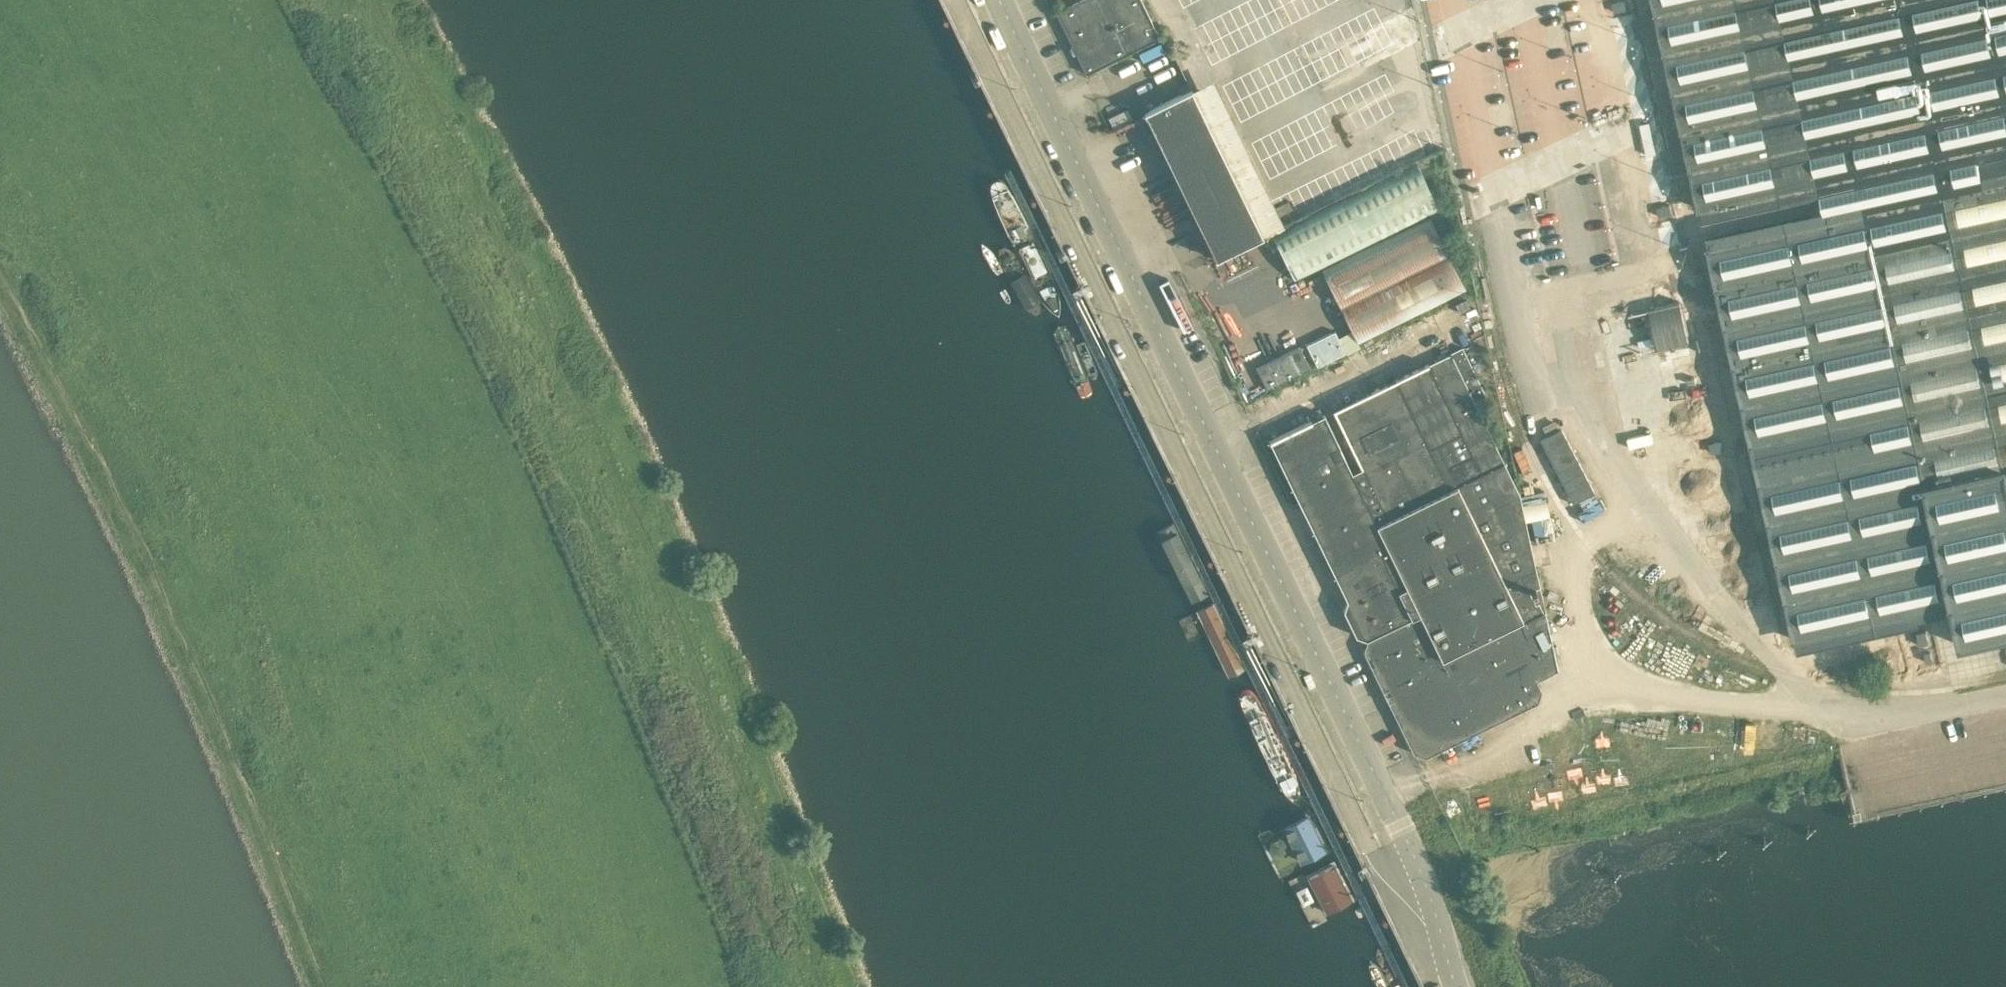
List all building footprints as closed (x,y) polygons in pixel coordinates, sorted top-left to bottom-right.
[(1072,46),(1086,73),(1159,37),(1141,0),(1079,0),(1056,11),(1072,46)] [(1794,639),(1951,605),(1960,644),(2005,634),(2005,0),(1653,0),(1794,639)] [(1191,88),(1143,111),(1144,112),(1144,113),(1145,112),(1215,257),(1214,257),(1214,258),(1215,259),(1263,235),(1191,88)] [(1417,163),(1273,234),(1296,281),(1440,209),(1417,163)] [(1011,193),(999,182),(990,188),(994,203),(1043,304),(1059,317),(1060,296),(1011,193)] [(1429,216),(1321,269),(1358,343),(1466,290),(1429,216)] [(1106,388),(1083,342),(1078,336),(1066,340),(1067,346),(1091,395),(1096,397),(1106,393),(1106,388)] [(1324,413),(1269,440),(1299,502),(1347,599),(1343,609),(1355,635),(1367,639),(1367,640),(1364,650),(1413,752),(1425,756),(1537,701),(1541,690),(1536,679),(1552,672),(1551,671),(1557,668),(1519,493),(1474,401),(1486,395),(1462,346),(1428,363),(1332,409),(1361,467),(1352,472),(1340,447),(1340,446),(1324,413)] [(1210,596),(1176,524),(1157,534),(1192,606),(1210,596)] [(1246,671),(1215,604),(1181,620),(1191,642),(1207,634),(1228,679),(1246,671)] [(1281,765),(1246,704),(1241,702),(1235,706),(1235,711),(1268,772),(1277,773),(1280,772),(1281,765)] [(1310,821),(1284,835),(1303,872),(1329,859),(1310,821)] [(1334,870),(1307,884),(1327,920),(1354,905),(1334,870)] [(1352,915),(1330,926),(1360,986),(1387,986),(1352,915)]
